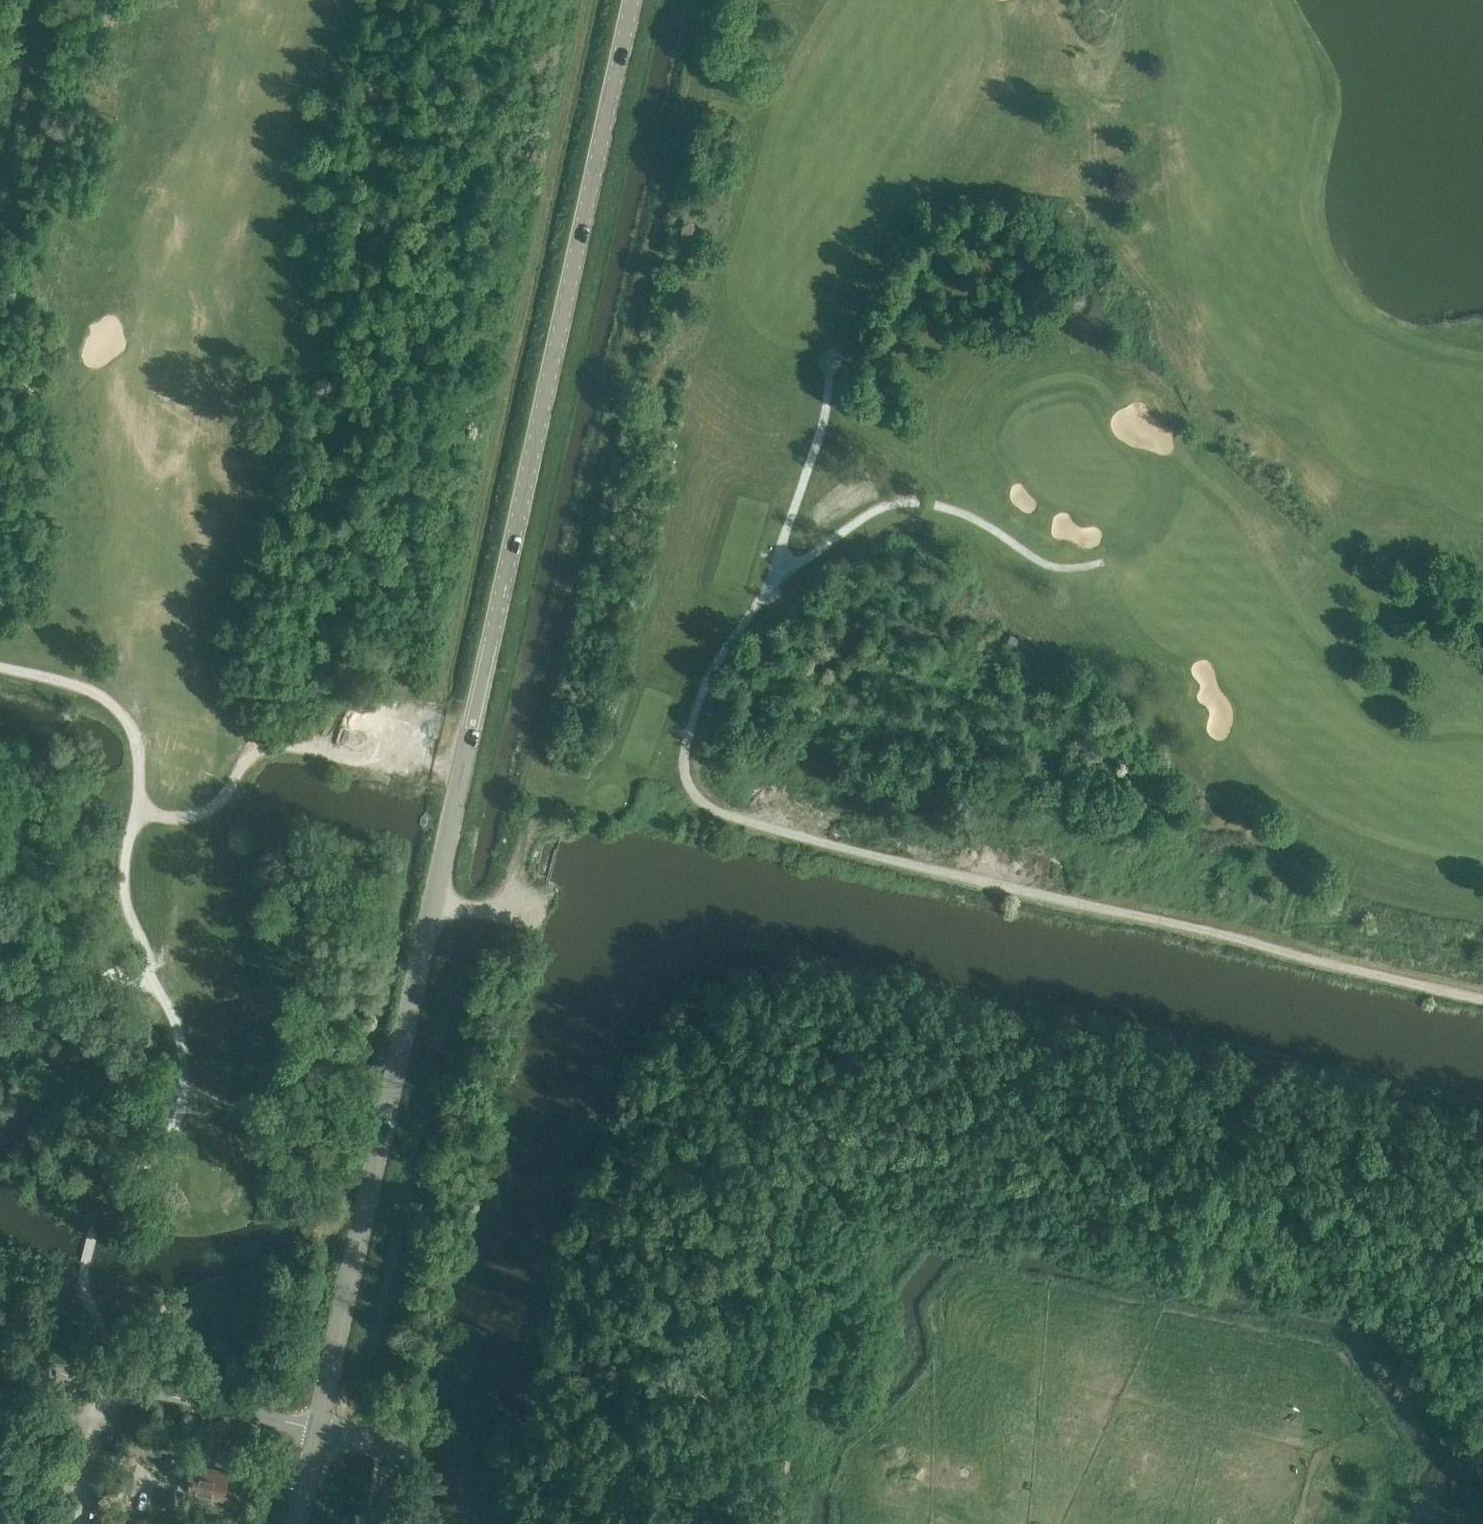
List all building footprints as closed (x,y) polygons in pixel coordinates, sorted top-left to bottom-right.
[(190,1479),(188,1486),(224,1494),(229,1470),(208,1466),(209,1465),(173,1457),(171,1468),(180,1470),(179,1476),(190,1479)]
